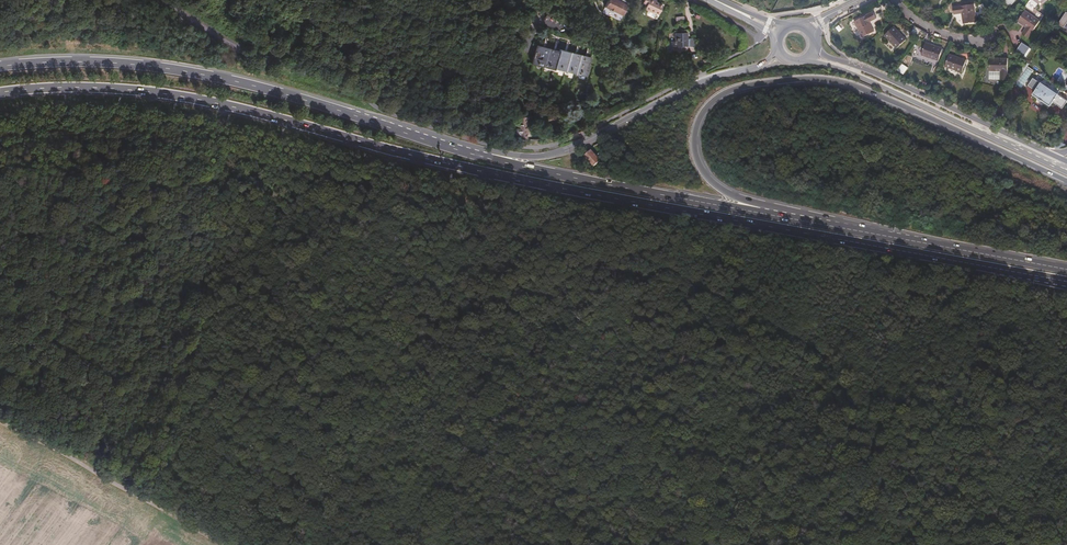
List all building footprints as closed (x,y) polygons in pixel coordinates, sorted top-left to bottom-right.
[(608,7),(612,9),(613,11),(615,12),(617,12),(627,16),(631,6),(626,3),(620,0),(611,0),(608,7)] [(663,5),(652,0),(644,0),(643,4),(647,7),(645,11),(658,18),(663,5)] [(979,24),(977,6),(955,9),(957,17),(965,16),(966,26),(979,24)] [(863,37),(875,31),(870,22),(877,18),(874,12),(855,21),(863,37)] [(1041,23),(1036,19),(1026,12),(1018,22),(1027,29),(1022,35),(1028,40),(1041,23)] [(1040,15),(1036,19),(1041,23),(1045,18),(1040,15)] [(913,34),(920,38),(923,31),(917,27),(913,34)] [(887,37),(900,50),(909,40),(896,28),(887,37)] [(926,41),(930,35),(923,31),(920,38),(926,41)] [(677,48),(687,48),(687,40),(686,33),(675,34),(675,48),(677,48)] [(687,40),(687,48),(695,48),(694,40),(687,40)] [(588,64),(589,57),(559,48),(558,50),(537,43),(531,62),(553,68),(554,67),(585,76),(588,64)] [(923,56),(940,63),(945,51),(927,44),(923,56)] [(946,68),(964,74),(968,63),(950,56),(946,68)] [(1010,81),(1008,60),(990,61),(991,73),(1001,73),(1002,81),(1010,81)] [(1062,91),(1044,79),(1041,83),(1034,79),(1029,86),(1037,91),(1032,98),(1049,111),(1054,103),(1064,110),(1066,104),(1066,101),(1059,95),(1062,91)] [(999,117),(993,114),(988,121),(1001,127),(999,117)] [(518,135),(518,141),(526,140),(526,117),(517,117),(518,130),(515,130),(515,135),(518,135)] [(602,163),(593,151),(586,156),(587,158),(583,161),(588,167),(589,166),(591,168),(593,165),(595,168),(602,163)]
